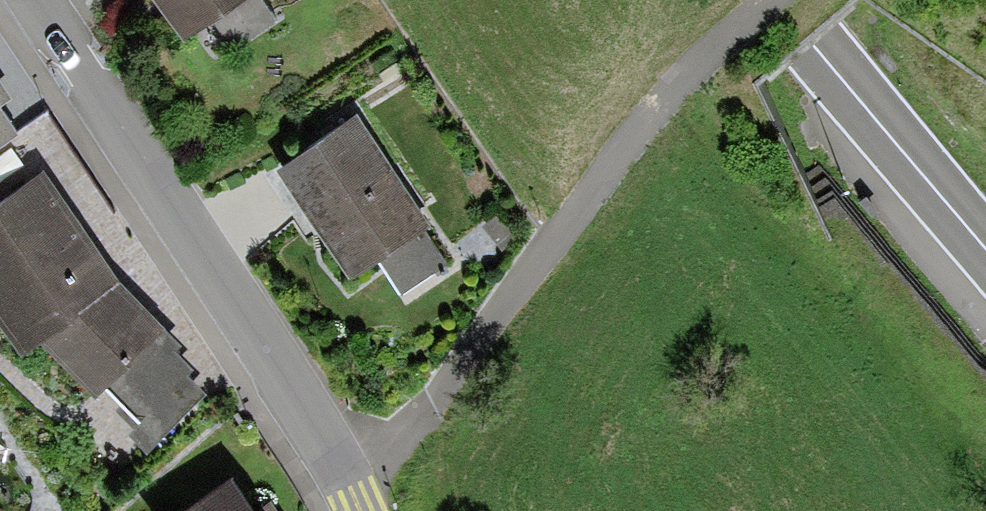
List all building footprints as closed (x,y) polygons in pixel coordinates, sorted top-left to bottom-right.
[(192,37),(245,0),(166,0),(192,37)] [(12,99),(0,81),(0,107),(12,99)] [(354,112),(274,166),(351,278),(430,224),(354,112)] [(16,141),(0,117),(0,152),(16,141)] [(0,202),(0,325),(23,358),(44,342),(96,401),(109,390),(138,421),(127,432),(147,454),(207,396),(188,377),(194,369),(176,350),(182,345),(120,283),(41,171),(0,202)] [(189,510),(250,510),(230,483),(189,510)]
